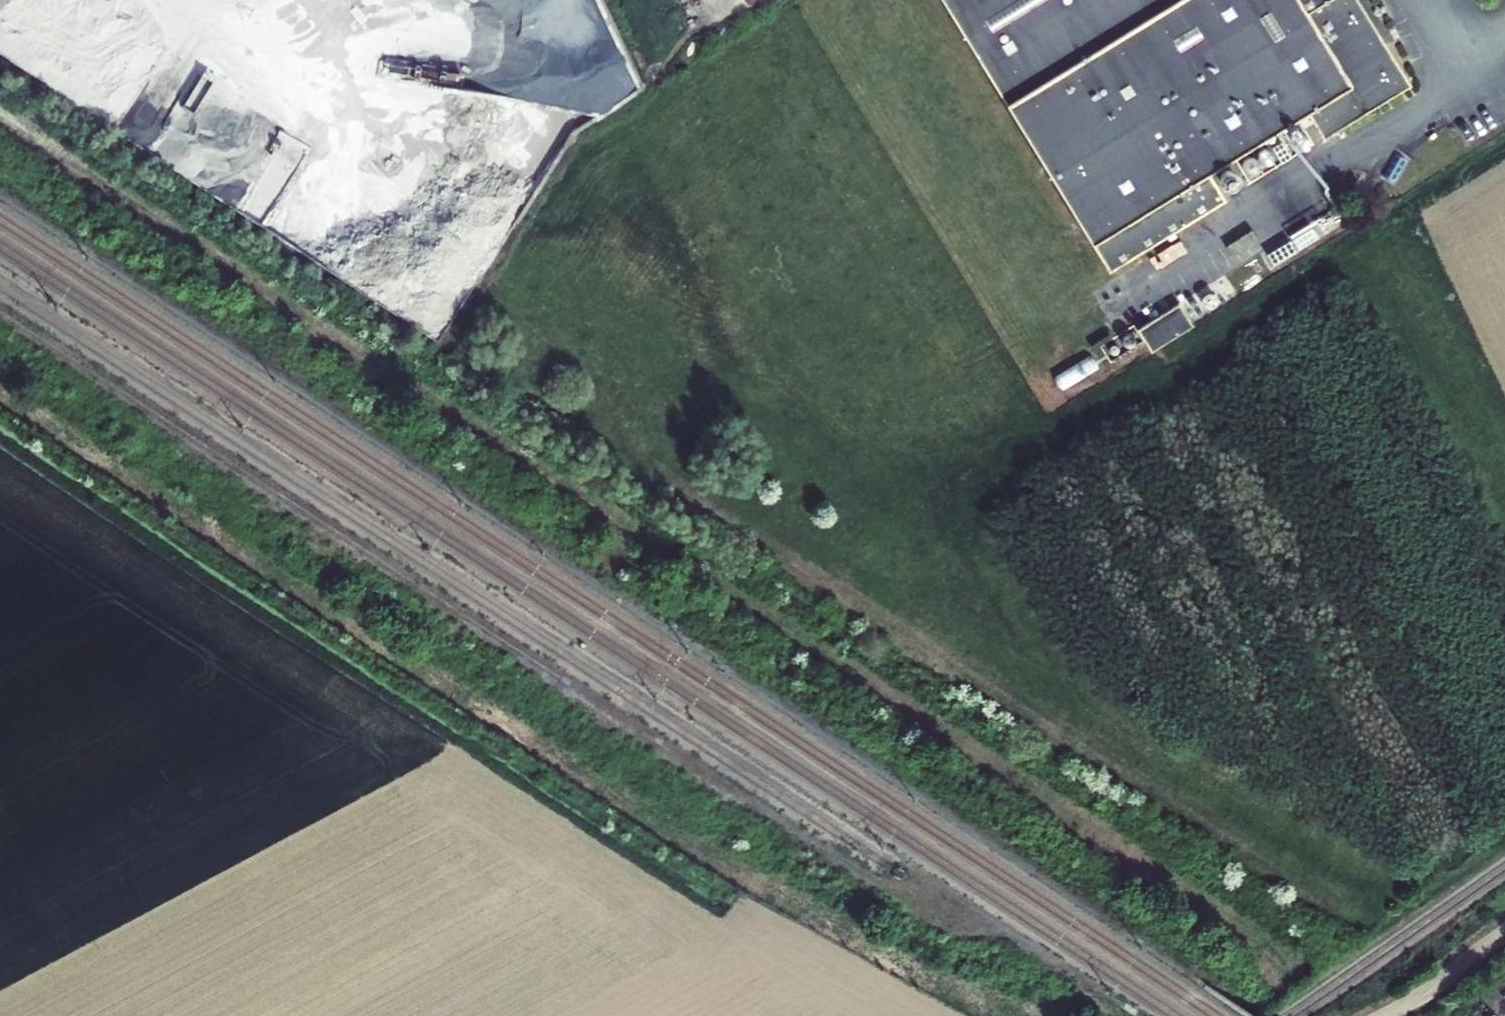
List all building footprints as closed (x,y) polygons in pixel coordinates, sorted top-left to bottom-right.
[(1298,117),(1352,86),(1299,0),(943,0),(1109,271),(1225,199),(1208,172),(1298,117)] [(1352,86),(1298,117),(1303,126),(1312,121),(1324,139),(1411,85),(1359,0),(1299,0),(1352,86)] [(1192,326),(1179,304),(1137,330),(1150,352),(1192,326)] [(1490,1004),(1504,1015),(1504,988),(1490,1004)]
